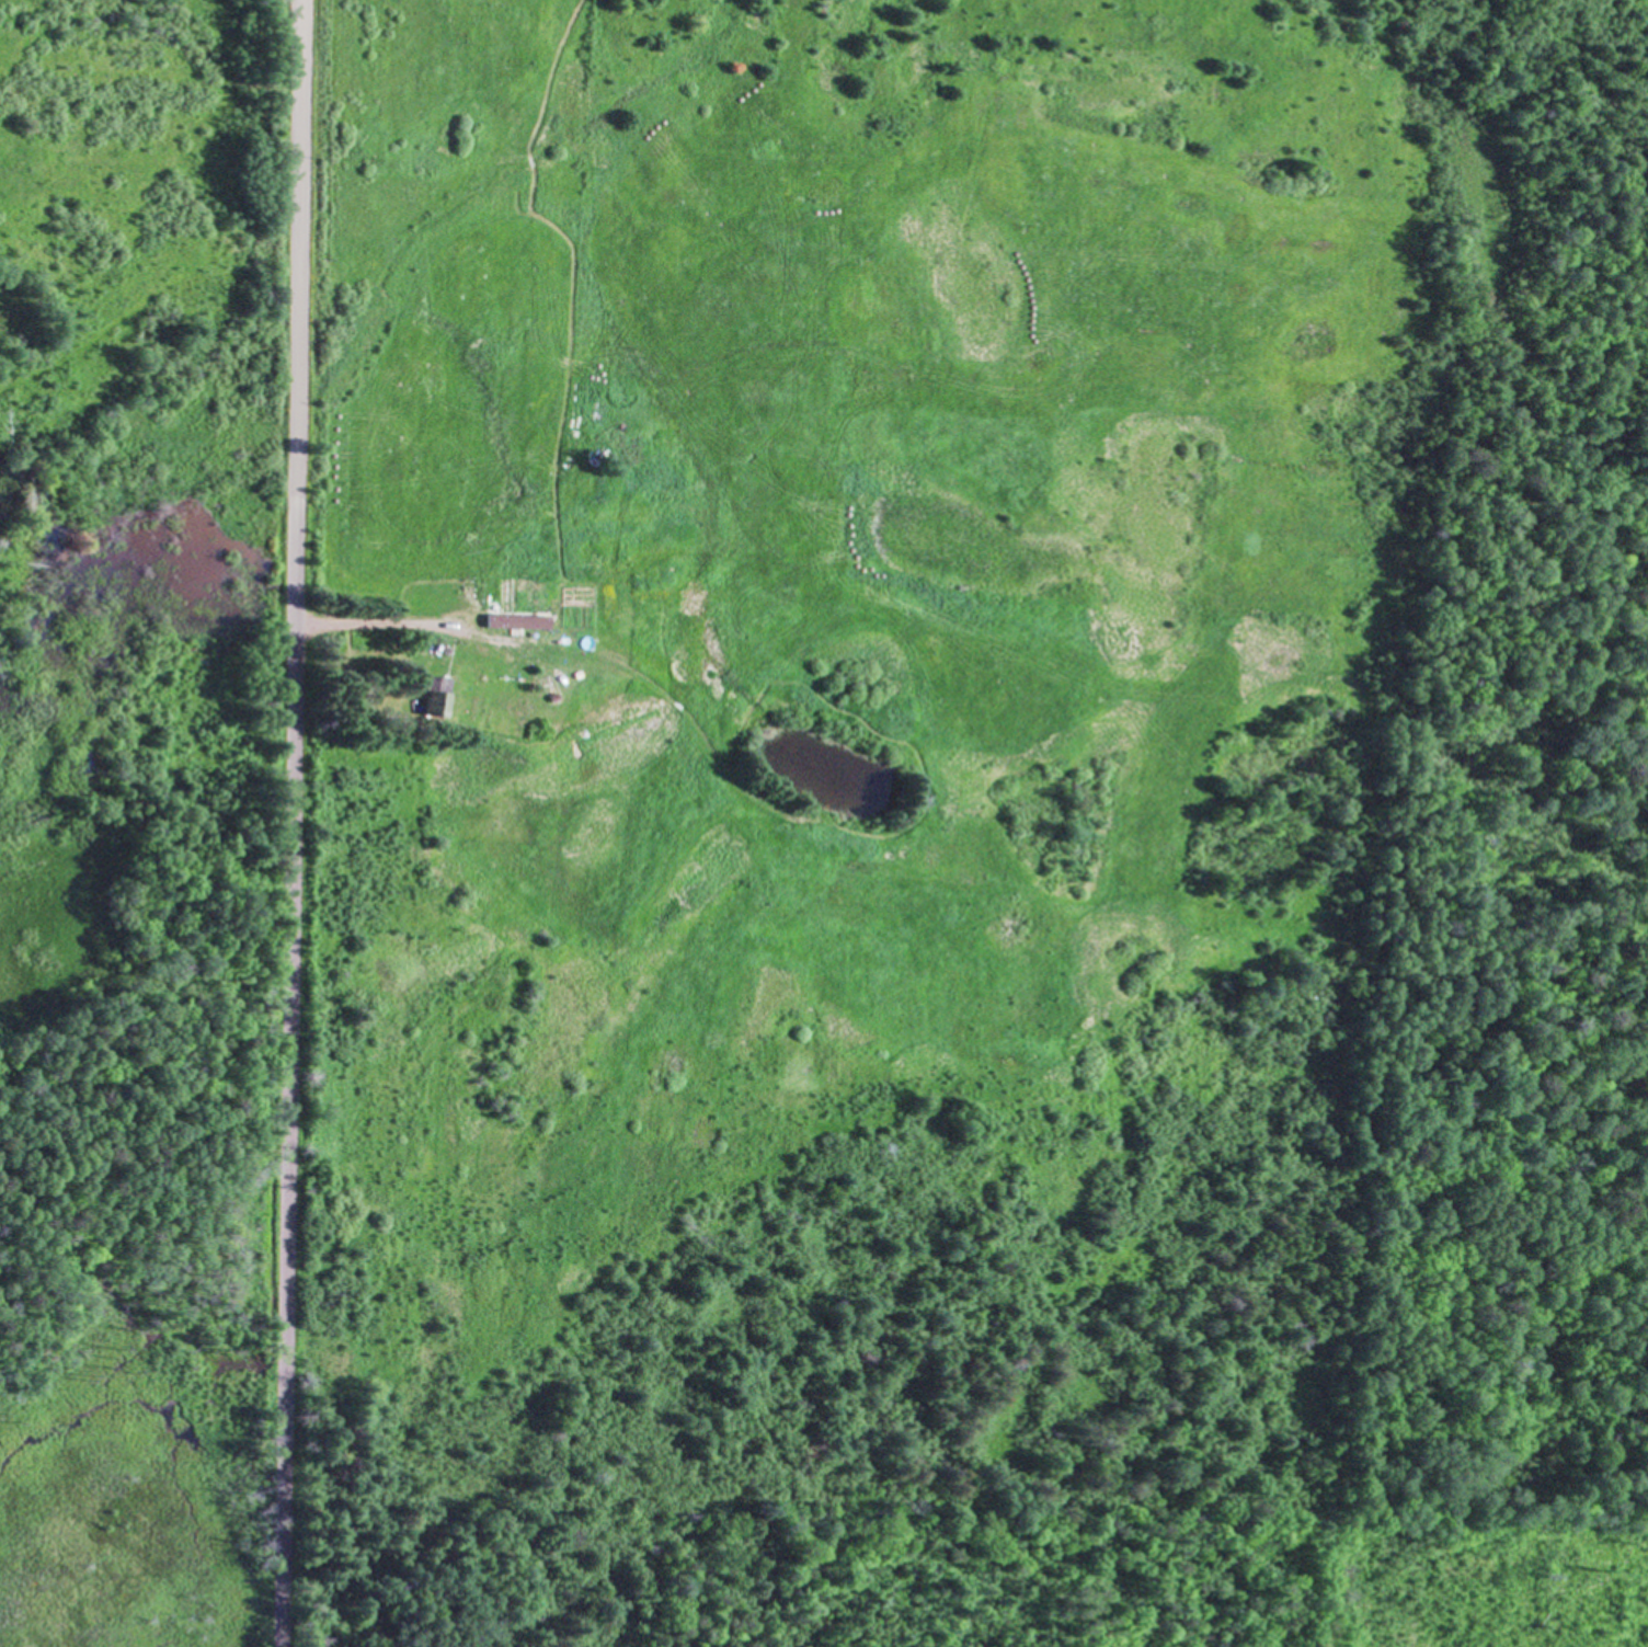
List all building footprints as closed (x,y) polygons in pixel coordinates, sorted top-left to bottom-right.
[(447,694),(445,714),(425,712),(427,691),(447,694)]
